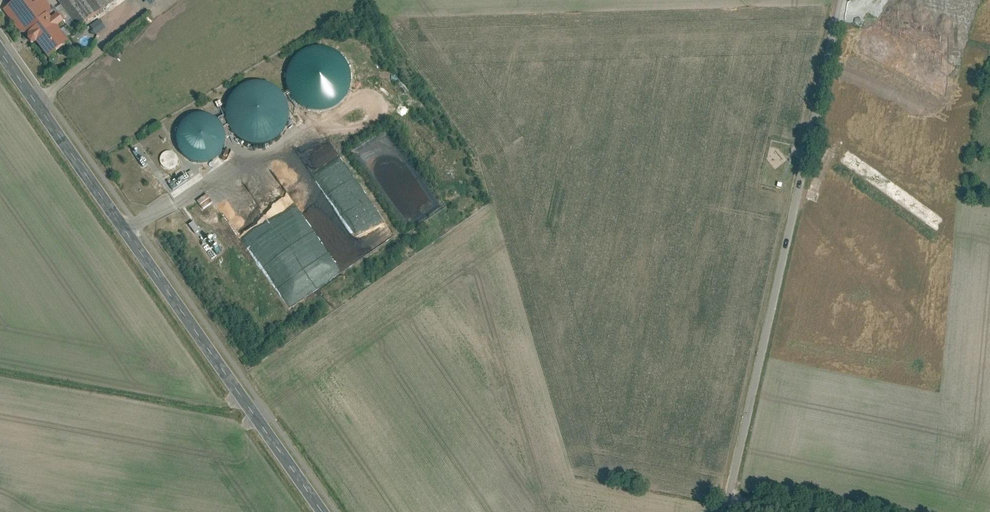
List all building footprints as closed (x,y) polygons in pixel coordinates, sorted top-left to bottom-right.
[(45,0),(11,0),(13,3),(3,11),(21,34),(30,35),(49,58),(68,43),(56,28),(63,22),(45,0)] [(57,2),(77,28),(113,0),(59,0),(57,2)] [(89,25),(95,35),(106,28),(100,19),(89,25)] [(345,98),(350,85),(349,71),(342,60),(331,52),(317,50),(304,54),(294,63),(289,76),(290,89),(296,101),(308,109),(321,111),(334,107),(345,98)] [(283,131),(288,118),(287,104),(280,92),(269,85),(256,82),(242,86),(232,96),(227,108),(228,122),(235,134),(246,142),(260,144),(273,140),(283,131)] [(220,153),(223,143),(223,133),(217,124),(209,118),(199,117),(189,120),(182,127),(178,136),(179,146),(184,155),(192,161),(202,162),(212,159),(220,153)] [(160,156),(168,168),(178,162),(171,150),(160,156)] [(207,193),(197,200),(203,209),(213,202),(207,193)]
